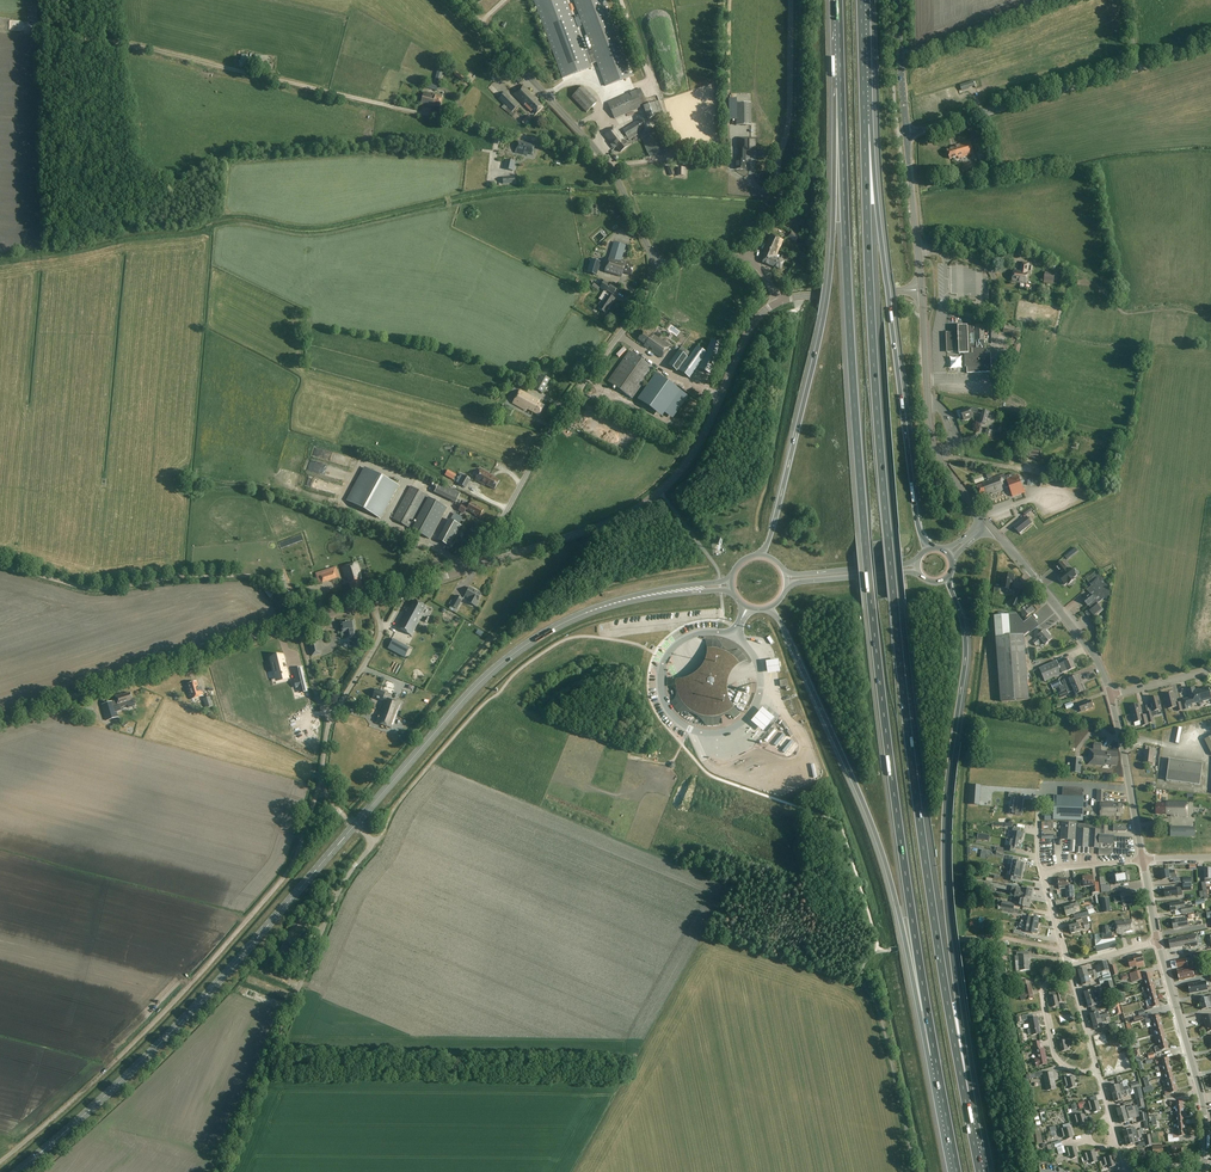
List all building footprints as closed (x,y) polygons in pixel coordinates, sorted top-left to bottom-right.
[(563,78),(591,68),(590,65),(588,59),(566,0),(534,0),(563,78)] [(595,56),(588,59),(590,65),(597,62),(606,86),(634,76),(606,0),(574,0),(595,56)] [(242,54),(239,67),(245,69),(248,56),(242,54)] [(500,69),(505,75),(511,70),(506,64),(500,69)] [(438,67),(435,79),(441,80),(443,69),(438,67)] [(454,75),(462,81),(464,78),(457,72),(454,75)] [(973,81),(960,85),(962,90),(975,86),(973,81)] [(428,83),(427,89),(437,91),(438,85),(428,83)] [(543,107),(537,101),(538,100),(523,85),(514,94),(530,110),(531,109),(536,114),(543,107)] [(572,97),(587,113),(598,102),(583,87),(572,97)] [(615,119),(647,104),(640,88),(607,103),(615,119)] [(508,109),(512,112),(519,106),(505,92),(498,99),(508,109)] [(429,107),(430,105),(440,108),(443,97),(423,93),(421,105),(429,107)] [(659,101),(643,106),(648,119),(663,114),(659,101)] [(736,104),(736,126),(751,125),(750,104),(736,104)] [(622,130),(626,135),(623,138),(615,128),(605,135),(614,149),(617,147),(621,152),(628,146),(626,144),(627,144),(625,141),(628,139),(629,141),(637,135),(637,134),(645,129),(640,120),(622,130)] [(650,157),(665,150),(656,128),(641,135),(650,157)] [(736,160),(736,169),(745,170),(745,163),(746,151),(749,151),(749,149),(757,149),(757,139),(749,138),(739,138),(738,151),(739,151),(739,160),(736,160)] [(535,146),(518,142),(515,153),(527,155),(528,153),(533,154),(535,146)] [(948,150),(950,159),(958,157),(959,159),(974,154),(970,142),(955,146),(956,148),(948,150)] [(981,168),(991,165),(986,151),(977,153),(981,168)] [(513,171),(515,162),(506,160),(504,169),(513,171)] [(787,237),(796,243),(800,236),(792,231),(787,237)] [(784,262),(776,258),(783,239),(771,234),(763,253),(766,254),(762,262),(780,270),(784,262)] [(618,275),(622,276),(623,273),(631,275),(634,266),(630,265),(630,263),(622,260),(626,246),(614,242),(605,272),(617,276),(618,275)] [(597,276),(601,262),(591,259),(587,273),(597,276)] [(1013,270),(1012,281),(1026,283),(1028,272),(1026,272),(1027,268),(1028,263),(1021,262),(1019,271),(1013,270)] [(1055,274),(1045,272),(1044,283),(1053,285),(1054,282),(1058,282),(1059,275),(1055,274)] [(614,295),(618,288),(612,284),(611,285),(604,281),(600,288),(607,292),(608,291),(614,295)] [(608,294),(605,298),(598,309),(606,314),(615,299),(608,294)] [(958,327),(958,332),(947,333),(948,333),(949,349),(959,349),(959,354),(964,354),(965,368),(967,368),(967,373),(991,373),(991,354),(985,354),(985,344),(985,342),(984,325),(975,325),(975,326),(968,326),(958,327)] [(1005,325),(1003,332),(1010,334),(1016,335),(1020,336),(1022,328),(1005,325)] [(664,355),(669,347),(650,333),(649,334),(645,331),(638,340),(645,344),(644,346),(648,349),(649,347),(652,350),(651,351),(662,358),(664,355)] [(706,353),(699,369),(710,374),(722,346),(711,341),(706,353)] [(682,347),(672,360),(668,365),(677,371),(678,370),(687,358),(690,353),(682,347)] [(697,347),(679,371),(689,378),(697,368),(699,369),(706,353),(697,347)] [(608,382),(632,399),(654,369),(629,351),(608,382)] [(956,357),(951,358),(952,370),(964,369),(963,357),(959,357),(959,354),(956,354),(956,357)] [(688,396),(656,374),(637,401),(661,417),(664,413),(672,419),(688,396)] [(542,375),(534,388),(543,393),(550,380),(542,375)] [(527,411),(528,409),(539,415),(544,406),(539,403),(540,402),(520,390),(513,403),(527,411)] [(510,416),(513,409),(504,404),(500,411),(510,416)] [(972,412),(977,413),(982,414),(980,423),(980,422),(979,423),(986,424),(988,415),(993,417),(994,413),(972,408),(961,412),(963,417),(962,418),(961,418),(961,419),(961,420),(962,421),(964,421),(971,418),(973,417),(971,412),(972,412)] [(986,429),(984,438),(993,440),(994,436),(992,435),(993,431),(986,429)] [(1028,457),(1031,458),(1040,459),(1041,451),(1029,449),(1028,457)] [(380,519),(398,486),(365,468),(347,501),(380,519)] [(485,485),(485,484),(494,489),(499,481),(494,478),(495,477),(482,470),(476,480),(485,485)] [(983,484),(977,486),(981,497),(992,492),(993,494),(1005,489),(1005,488),(1009,487),(1013,496),(1024,492),(1018,475),(1015,476),(1014,474),(1001,478),(1000,476),(985,482),(982,483),(983,484)] [(464,475),(459,484),(465,488),(470,479),(464,475)] [(439,484),(434,493),(456,503),(460,494),(439,484)] [(414,523),(428,496),(411,486),(393,519),(412,530),(416,524),(415,523),(414,523)] [(412,530),(430,539),(447,508),(428,498),(417,520),(415,523),(416,524),(412,530)] [(470,504),(464,501),(459,511),(464,514),(466,510),(476,515),(475,515),(480,518),(483,513),(482,512),(484,510),(471,503),(470,504)] [(1030,507),(1023,513),(1025,516),(1032,510),(1030,507)] [(1027,517),(1014,527),(1020,533),(1032,523),(1027,517)] [(450,520),(439,541),(450,547),(461,526),(450,520)] [(1068,570),(1062,562),(1055,567),(1061,573),(1062,574),(1059,577),(1059,578),(1058,579),(1061,582),(1062,581),(1065,585),(1068,583),(1069,584),(1075,579),(1074,578),(1076,576),(1070,568),(1068,570)] [(357,563),(342,567),(346,578),(347,577),(352,592),(363,588),(360,579),(362,579),(357,563)] [(319,584),(340,578),(336,566),(315,573),(319,584)] [(1088,606),(1091,609),(1088,611),(1094,618),(1104,610),(1099,603),(1105,598),(1106,600),(1110,599),(1110,587),(1097,572),(1094,574),(1087,580),(1092,586),(1087,590),(1090,594),(1083,600),(1088,606)] [(1012,590),(1014,575),(1012,575),(1012,574),(1006,573),(1006,574),(1004,573),(1001,588),(1012,590)] [(477,601),(481,594),(470,587),(465,595),(470,598),(467,602),(476,606),(478,602),(477,601)] [(1018,608),(1025,592),(1017,588),(1010,605),(1018,608)] [(300,604),(295,593),(288,596),(294,607),(300,604)] [(456,595),(451,606),(457,609),(463,599),(456,595)] [(405,612),(397,628),(411,636),(418,624),(423,615),(421,614),(425,606),(414,600),(407,613),(405,612)] [(1030,603),(1020,611),(1023,615),(1022,615),(1025,619),(1035,610),(1030,603)] [(1035,630),(1039,626),(1032,618),(1025,624),(1017,614),(995,616),(997,637),(1002,701),(1030,699),(1025,639),(1025,636),(1034,629),(1035,630)] [(340,623),(342,632),(348,632),(349,638),(356,637),(354,621),(340,623)] [(1045,645),(1052,639),(1049,635),(1050,634),(1047,630),(1046,631),(1045,630),(1038,636),(1039,637),(1033,642),(1036,646),(1042,641),(1045,645)] [(321,654),(317,637),(308,640),(312,656),(321,654)] [(410,647),(393,638),(388,648),(405,657),(410,647)] [(672,700),(671,701),(674,707),(678,713),(682,712),(686,712),(690,713),(694,714),(696,716),(697,716),(700,719),(703,722),(705,725),(712,726),(719,725),(718,723),(719,722),(719,721),(719,719),(720,718),(721,717),(722,716),(723,716),(724,715),(726,715),(727,715),(728,715),(730,715),(731,716),(732,717),(733,718),(734,719),(741,713),(737,710),(733,707),(730,703),(728,699),(726,694),(726,689),(726,684),(727,679),(729,675),(732,671),(735,667),(739,664),(743,661),(748,660),(743,654),(738,648),(736,649),(735,650),(733,651),(731,651),(729,651),(727,650),(725,649),(723,648),(722,647),(721,645),(720,644),(719,642),(719,640),(712,639),(705,639),(706,643),(707,648),(706,653),(705,658),(704,663),(701,667),(698,670),(694,674),(690,676),(685,678),(680,679),(676,679),(671,678),(666,677),(666,686),(667,686),(669,686),(670,686),(671,687),(672,688),(673,689),(674,690),(675,691),(675,692),(675,693),(675,695),(675,696),(675,697),(674,698),(673,699),(672,700)] [(278,659),(277,657),(271,659),(275,677),(281,675),(282,676),(283,675),(287,674),(283,658),(278,659)] [(779,666),(778,662),(777,658),(775,658),(769,659),(765,660),(766,673),(771,672),(777,671),(779,671),(779,670),(779,666)] [(1045,681),(1076,668),(1072,659),(1059,665),(1057,661),(1039,668),(1045,681)] [(293,669),(299,693),(307,691),(301,667),(293,669)] [(1073,687),(1082,683),(1079,675),(1077,676),(1070,679),(1070,677),(1064,680),(1065,684),(1064,684),(1067,689),(1067,690),(1073,687)] [(1062,686),(1059,680),(1051,684),(1053,690),(1062,686)] [(197,681),(188,684),(190,689),(188,690),(191,699),(203,695),(202,691),(203,691),(201,687),(199,688),(197,681)] [(1085,691),(1082,683),(1073,687),(1067,690),(1068,693),(1074,691),(1076,695),(1084,692),(1084,691),(1085,691)] [(1208,687),(1195,690),(1194,688),(1188,690),(1190,698),(1181,700),(1184,710),(1188,709),(1188,707),(1192,705),(1192,704),(1199,702),(1199,704),(1203,703),(1203,701),(1210,699),(1210,697),(1208,687)] [(377,723),(391,728),(400,703),(387,698),(387,699),(383,697),(385,692),(376,689),(373,698),(385,702),(377,723)] [(133,700),(130,693),(120,696),(120,695),(115,696),(117,701),(114,702),(113,701),(102,705),(107,721),(119,717),(117,712),(122,710),(121,708),(128,705),(129,708),(136,706),(134,700),(133,700)] [(1182,710),(1180,703),(1176,703),(1174,693),(1165,695),(1168,709),(1177,707),(1178,711),(1182,710)] [(203,699),(206,708),(213,706),(210,697),(203,699)] [(1157,711),(1162,710),(1158,697),(1150,700),(1153,712),(1147,713),(1150,723),(1153,722),(1152,717),(1158,716),(1157,711)] [(1081,712),(1094,707),(1091,700),(1079,705),(1081,712)] [(1148,725),(1146,715),(1142,716),(1139,704),(1130,706),(1132,715),(1131,715),(1133,723),(1141,721),(1142,726),(1148,725)] [(400,715),(413,720),(417,708),(412,706),(410,712),(406,710),(404,714),(401,713),(400,715)] [(761,707),(750,720),(755,725),(762,731),(774,717),(767,711),(761,707)] [(385,746),(390,733),(374,727),(369,741),(385,746)] [(1090,750),(1089,764),(1104,765),(1104,763),(1116,764),(1116,761),(1117,761),(1117,757),(1117,754),(1105,753),(1104,754),(1101,754),(1101,745),(1094,744),(1094,751),(1090,750)] [(1156,756),(1157,751),(1145,750),(1144,762),(1153,764),(1154,756),(1156,756)] [(1072,758),(1071,773),(1081,773),(1082,758),(1072,758)] [(1200,785),(1203,764),(1170,759),(1167,781),(1200,785)] [(1054,796),(1053,820),(1083,821),(1084,797),(1083,797),(1083,788),(1063,787),(1062,796),(1054,796)] [(979,805),(981,790),(970,790),(969,804),(979,805)] [(1021,816),(1023,799),(1017,798),(1017,794),(1009,792),(1008,797),(1011,798),(1010,805),(1012,805),(1011,814),(1021,816)] [(1113,802),(1100,802),(1100,815),(1116,815),(1116,816),(1122,816),(1122,814),(1124,814),(1124,804),(1113,804),(1113,802)] [(1155,813),(1156,814),(1171,815),(1171,816),(1187,817),(1187,802),(1166,802),(1166,804),(1156,803),(1156,810),(1155,811),(1155,813)] [(1113,853),(1114,836),(1105,836),(1106,826),(1076,824),(1062,823),(1061,840),(1076,840),(1076,847),(1075,853),(1091,854),(1091,848),(1099,848),(1099,855),(1111,855),(1111,856),(1111,855),(1113,853),(1113,854),(1113,853)] [(1011,839),(1023,841),(1024,833),(1020,833),(1021,829),(1021,828),(1015,827),(1015,828),(1013,828),(1013,831),(1012,831),(1011,839)] [(1016,853),(1017,848),(1021,849),(1023,841),(1011,839),(1007,838),(1006,841),(1010,842),(1010,846),(1007,846),(1006,851),(1016,853)] [(1013,861),(1012,865),(1008,865),(1008,868),(1023,871),(1024,863),(1013,861)] [(1023,871),(1008,868),(1007,871),(1011,871),(1010,876),(1021,878),(1023,871)] [(1160,871),(1162,880),(1170,879),(1170,880),(1177,879),(1176,875),(1175,875),(1174,870),(1169,871),(1168,869),(1160,871)] [(1204,897),(1205,899),(1209,898),(1206,882),(1210,882),(1210,869),(1204,869),(1205,879),(1205,882),(1201,882),(1203,891),(1204,897)] [(1127,876),(1126,872),(1113,874),(1115,885),(1128,882),(1127,878),(1129,878),(1128,875),(1127,876)] [(1092,892),(1092,896),(1099,894),(1099,892),(1098,882),(1094,883),(1093,876),(1083,877),(1083,880),(1079,881),(1080,887),(1091,886),(1092,892)] [(1075,897),(1074,885),(1068,885),(1067,879),(1058,880),(1059,889),(1066,888),(1067,897),(1075,897)] [(1015,897),(1021,898),(1032,900),(1034,890),(1022,888),(1017,887),(1016,889),(1015,897)] [(1183,896),(1182,891),(1181,887),(1176,888),(1176,887),(1164,889),(1165,897),(1177,895),(1178,896),(1183,896)] [(1115,901),(1117,901),(1122,900),(1122,902),(1123,902),(1123,906),(1131,904),(1131,901),(1131,900),(1130,893),(1121,895),(1121,896),(1116,896),(1114,897),(1115,901)] [(1030,908),(1032,900),(1021,898),(1015,897),(1014,902),(1018,903),(1017,905),(1019,906),(1030,908)] [(1108,899),(1102,900),(1104,912),(1110,911),(1108,899)] [(1000,907),(1013,909),(1015,903),(999,900),(998,906),(1000,907)] [(1064,908),(1066,916),(1076,913),(1074,907),(1079,906),(1078,902),(1069,905),(1069,907),(1068,907),(1067,904),(1065,905),(1065,908),(1064,908)] [(1181,910),(1182,914),(1193,913),(1192,905),(1185,907),(1184,902),(1169,904),(1171,912),(1181,910)] [(1088,911),(1079,914),(1081,918),(1089,916),(1089,914),(1095,913),(1094,909),(1088,910),(1088,911)] [(1027,924),(1038,927),(1040,919),(1029,916),(1028,921),(1021,920),(1020,923),(1027,924)] [(1081,931),(1081,930),(1090,928),(1088,917),(1076,920),(1077,924),(1070,926),(1072,934),(1081,931)] [(1177,920),(1172,921),(1174,929),(1184,928),(1183,926),(1188,925),(1187,918),(1177,920)] [(1132,920),(1115,922),(1117,934),(1133,932),(1132,920)] [(1037,934),(1038,927),(1027,924),(1025,932),(1037,934)] [(1198,933),(1199,939),(1210,937),(1210,940),(1210,935),(1210,931),(1198,933)] [(1177,937),(1177,939),(1169,941),(1171,949),(1190,946),(1190,947),(1199,945),(1197,934),(1177,937)] [(1133,957),(1133,958),(1128,960),(1130,968),(1136,966),(1135,963),(1144,961),(1142,954),(1133,957)] [(1030,960),(1029,955),(1017,956),(1018,961),(1019,961),(1020,971),(1030,970),(1029,960),(1030,960)] [(1191,963),(1190,958),(1175,961),(1177,968),(1187,966),(1187,964),(1191,963)] [(1107,961),(1099,964),(1101,972),(1109,969),(1107,961)] [(1080,978),(1097,974),(1096,970),(1087,973),(1086,968),(1078,971),(1080,978)] [(1177,971),(1179,980),(1194,977),(1192,968),(1177,971)] [(1101,972),(1103,978),(1100,979),(1102,984),(1105,983),(1112,981),(1109,970),(1101,972)] [(1146,983),(1152,981),(1150,973),(1143,974),(1143,973),(1141,974),(1140,970),(1129,973),(1132,982),(1144,979),(1146,983)] [(1098,977),(1097,974),(1080,978),(1082,986),(1090,983),(1089,979),(1098,977)] [(1015,987),(1026,985),(1025,976),(1013,979),(1015,987)] [(251,983),(281,994),(280,996),(286,999),(289,992),(253,978),(251,983)] [(1115,991),(1112,981),(1105,983),(1107,990),(1093,994),(1092,990),(1085,993),(1087,1000),(1105,995),(1113,993),(1112,992),(1115,991)] [(1155,989),(1152,981),(1146,983),(1147,987),(1142,988),(1143,992),(1146,991),(1148,991),(1155,989)] [(1206,982),(1188,985),(1190,993),(1207,990),(1206,982)] [(1034,998),(1031,985),(1023,987),(1024,990),(1021,991),(1022,993),(1020,993),(1021,1001),(1034,998)] [(1148,991),(1146,991),(1147,995),(1149,995),(1150,999),(1157,997),(1155,989),(1148,991)] [(1057,995),(1050,997),(1052,1007),(1059,1006),(1059,1002),(1063,1002),(1061,993),(1056,994),(1057,995)] [(1105,998),(1105,995),(1087,1000),(1089,1008),(1096,1006),(1096,1008),(1101,1007),(1099,1000),(1104,999),(1104,998),(1105,998)] [(1200,1005),(1210,1002),(1210,995),(1208,996),(1209,997),(1199,1000),(1200,1005)] [(1159,1006),(1157,997),(1150,999),(1152,1005),(1146,1006),(1147,1010),(1153,1008),(1153,1007),(1159,1006)] [(1093,1022),(1109,1017),(1108,1014),(1099,1016),(1098,1012),(1102,1012),(1101,1008),(1097,1009),(1098,1013),(1091,1015),(1093,1022)] [(1029,1019),(1031,1029),(1029,1029),(1028,1030),(1029,1034),(1032,1034),(1032,1035),(1041,1033),(1037,1017),(1033,1018),(1032,1014),(1023,1016),(1023,1020),(1029,1019)] [(1154,1026),(1161,1024),(1159,1016),(1152,1018),(1152,1016),(1145,1018),(1146,1022),(1153,1020),(1154,1026)] [(1109,1017),(1093,1022),(1095,1029),(1103,1027),(1101,1023),(1110,1021),(1109,1017)] [(1163,1032),(1161,1024),(1154,1026),(1157,1034),(1163,1032)] [(1163,1032),(1157,1034),(1159,1042),(1166,1040),(1163,1032)] [(1061,1052),(1068,1050),(1068,1048),(1072,1047),(1070,1038),(1066,1039),(1066,1040),(1059,1041),(1061,1052)] [(1168,1048),(1166,1040),(1159,1042),(1161,1048),(1155,1049),(1157,1053),(1162,1052),(1161,1050),(1168,1048)] [(1037,1066),(1048,1064),(1044,1048),(1042,1049),(1040,1041),(1033,1043),(1035,1051),(1036,1050),(1037,1058),(1035,1059),(1037,1066)] [(1162,1063),(1163,1069),(1170,1067),(1168,1058),(1161,1060),(1161,1059),(1156,1061),(1157,1064),(1162,1063)] [(1163,1069),(1164,1072),(1162,1073),(1163,1077),(1172,1075),(1170,1067),(1163,1069)] [(1029,1073),(1030,1079),(1041,1077),(1040,1075),(1043,1075),(1042,1070),(1029,1073)] [(1056,1088),(1052,1072),(1043,1074),(1047,1090),(1056,1088)] [(1167,1080),(1168,1085),(1175,1083),(1172,1075),(1163,1077),(1164,1081),(1167,1080)] [(1063,1078),(1065,1087),(1069,1085),(1070,1088),(1077,1087),(1074,1076),(1067,1078),(1067,1077),(1063,1078)] [(1177,1091),(1175,1083),(1168,1085),(1170,1091),(1164,1092),(1165,1096),(1171,1094),(1170,1093),(1177,1091)] [(1113,1094),(1129,1090),(1128,1087),(1120,1089),(1119,1085),(1111,1087),(1113,1094)] [(1132,1089),(1129,1090),(1130,1095),(1134,1094),(1136,1099),(1143,1097),(1140,1087),(1132,1089)] [(1115,1102),(1123,1100),(1122,1096),(1130,1093),(1129,1090),(1113,1094),(1115,1102)] [(1143,1098),(1136,1100),(1138,1108),(1145,1107),(1143,1098)] [(1093,1109),(1094,1112),(1100,1110),(1098,1100),(1091,1102),(1091,1101),(1087,1102),(1089,1111),(1093,1109)] [(1177,1111),(1184,1110),(1183,1101),(1176,1102),(1176,1101),(1170,1102),(1171,1105),(1176,1105),(1177,1111)] [(1136,1112),(1135,1107),(1125,1109),(1125,1107),(1117,1109),(1119,1116),(1136,1112)] [(1136,1112),(1119,1116),(1121,1124),(1129,1122),(1128,1119),(1137,1117),(1139,1116),(1140,1122),(1147,1121),(1145,1109),(1136,1112)] [(1175,1116),(1175,1119),(1184,1119),(1184,1110),(1177,1111),(1177,1116),(1175,1116)] [(1073,1115),(1075,1124),(1079,1123),(1080,1126),(1087,1124),(1084,1114),(1077,1116),(1077,1114),(1073,1115)] [(1178,1124),(1178,1128),(1185,1127),(1184,1119),(1175,1119),(1174,1119),(1175,1124),(1178,1124)] [(1063,1126),(1063,1128),(1060,1129),(1062,1137),(1066,1136),(1067,1139),(1074,1137),(1071,1127),(1070,1127),(1069,1124),(1063,1126)] [(1168,1141),(1171,1141),(1180,1140),(1179,1136),(1186,1136),(1185,1127),(1178,1128),(1179,1133),(1168,1134),(1168,1141)] [(1125,1138),(1141,1134),(1140,1131),(1132,1133),(1131,1129),(1123,1131),(1125,1138)] [(1135,1144),(1134,1140),(1142,1137),(1141,1134),(1125,1138),(1127,1146),(1135,1144)] [(1182,1153),(1181,1145),(1167,1147),(1167,1154),(1182,1153)] [(1163,1146),(1152,1147),(1153,1154),(1163,1153),(1163,1146)] [(1069,1147),(1065,1148),(1066,1151),(1068,1157),(1071,1156),(1072,1159),(1079,1157),(1076,1147),(1070,1148),(1069,1147)] [(1090,1160),(1091,1163),(1097,1161),(1095,1151),(1088,1153),(1088,1152),(1083,1154),(1085,1161),(1090,1160)] [(1106,1157),(1102,1158),(1104,1166),(1108,1165),(1109,1167),(1116,1166),(1113,1156),(1107,1158),(1106,1157)]
